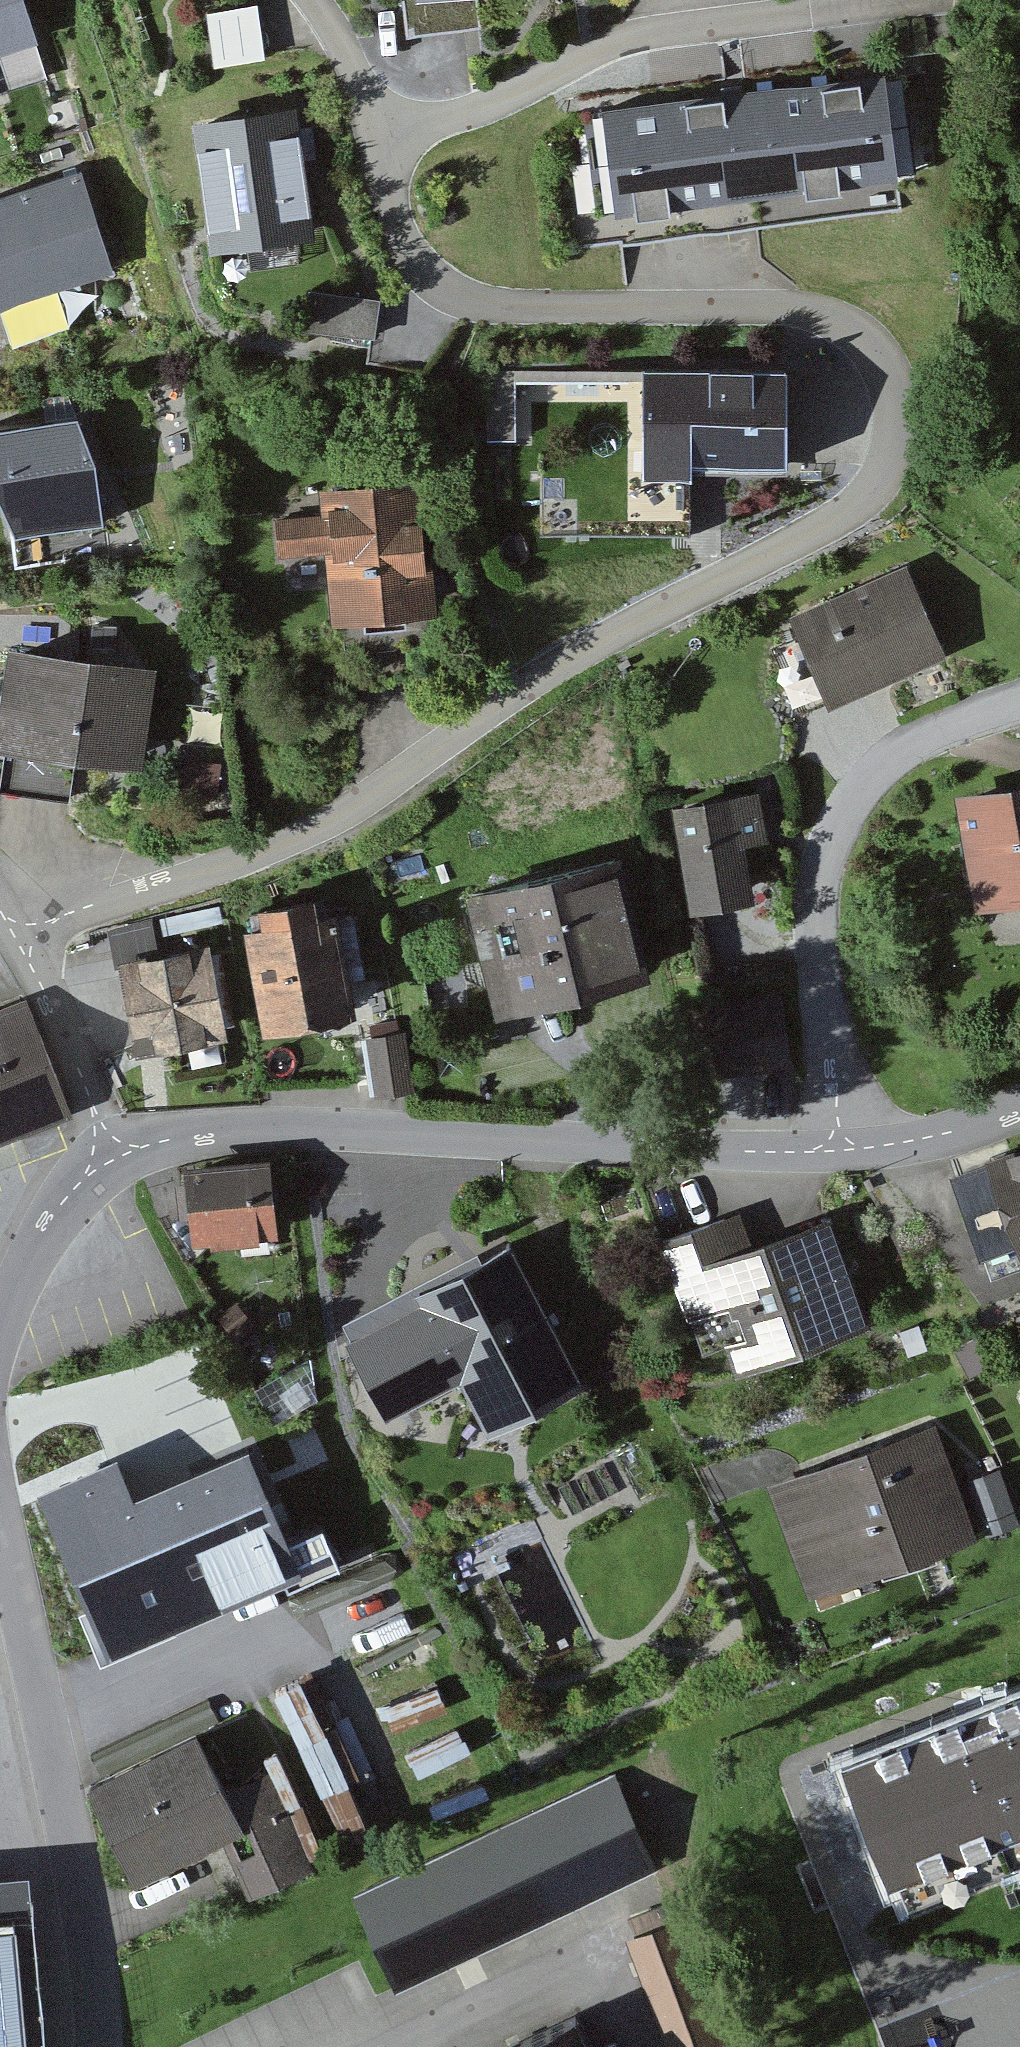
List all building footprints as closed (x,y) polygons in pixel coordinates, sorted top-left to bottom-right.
[(40,34),(30,0),(0,0),(0,46),(40,34)] [(400,3),(405,37),(479,27),(483,27),(479,0),(400,0),(400,3)] [(259,3),(209,9),(215,59),(265,54),(259,3)] [(589,176),(554,180),(563,252),(622,245),(758,229),(902,212),(896,158),(913,156),(903,71),(884,73),(883,66),(602,100),(603,106),(581,109),(581,112),(589,176)] [(294,102),(193,115),(209,246),(311,234),(294,102)] [(91,176),(0,205),(0,290),(6,309),(122,271),(91,176)] [(380,294),(311,283),(304,325),(374,336),(380,294)] [(783,360),(642,364),(644,472),(785,469),(783,369),(783,360)] [(0,421),(0,480),(17,546),(113,526),(80,395),(0,421)] [(328,521),(286,523),(287,559),(334,558),(336,626),(443,622),(442,575),(436,575),(433,489),(327,492),(328,521)] [(942,648),(906,562),(791,610),(800,631),(767,645),(794,710),(942,648)] [(166,669),(16,652),(4,753),(154,770),(166,669)] [(964,788),(956,789),(974,903),(1019,895),(1019,779),(964,788)] [(757,788),(673,802),(691,902),(744,892),(750,883),(741,832),(758,829),(764,828),(757,788)] [(614,847),(467,883),(498,1004),(602,978),(645,967),(614,847)] [(268,899),(271,915),(244,920),(263,1024),(355,1007),(348,973),(367,970),(356,906),(332,911),(331,906),(311,910),(308,892),(268,899)] [(212,939),(118,954),(132,1043),(227,1028),(213,945),(212,939)] [(59,1103),(22,1008),(0,1016),(0,1126),(59,1103)] [(403,1031),(363,1038),(369,1074),(372,1093),(406,1087),(413,1086),(403,1031)] [(966,1180),(1002,1272),(1019,1265),(1019,1159),(966,1180)] [(265,1160),(188,1169),(195,1233),(272,1224),(265,1160)] [(751,1213),(668,1244),(722,1389),(880,1330),(839,1219),(763,1247),(751,1213)] [(519,1247),(353,1336),(395,1421),(469,1383),(500,1434),(593,1389),(519,1247)] [(944,1423),(771,1490),(814,1602),(987,1535),(944,1423)] [(42,1493),(119,1659),(314,1569),(258,1439),(144,1490),(126,1455),(42,1493)] [(827,1758),(885,1904),(1019,1845),(1019,1675),(827,1758)] [(239,1847),(265,1899),(327,1870),(272,1760),(230,1780),(205,1733),(92,1785),(145,1891),(239,1847)] [(629,1773),(358,1906),(399,1995),(672,1867),(629,1773)] [(27,1866),(0,1868),(0,2046),(41,2046),(27,1866)] [(629,1945),(669,2046),(727,2046),(732,2045),(686,1921),(629,1945)] [(580,1994),(473,2046),(604,2046),(580,1994)]
